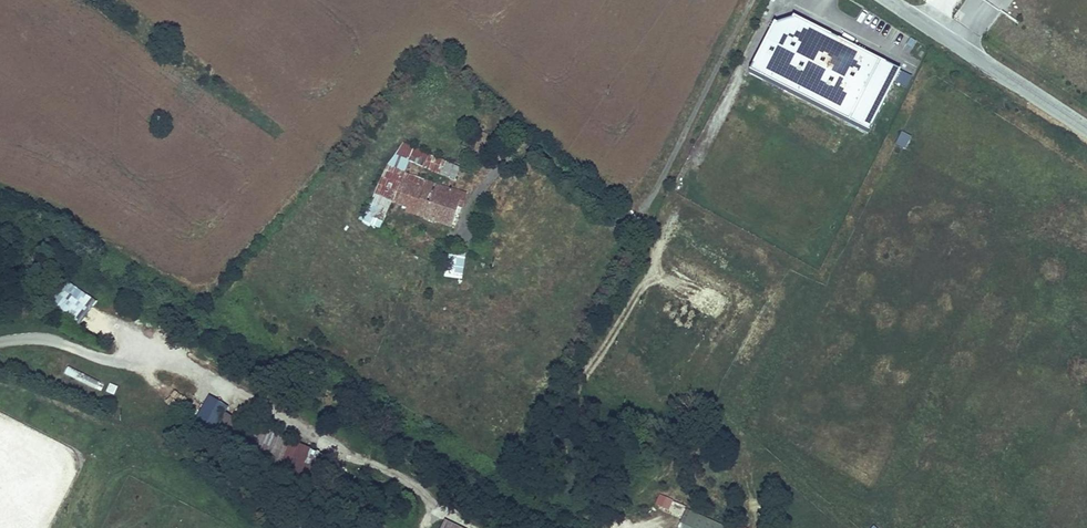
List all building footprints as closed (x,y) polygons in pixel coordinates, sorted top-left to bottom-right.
[(775,24),(749,73),(868,134),(900,72),(794,18),(793,20),(777,25),(775,24)] [(900,131),(894,144),(904,149),(911,136),(900,131)] [(460,168),(447,162),(439,177),(452,184),(460,168)] [(427,182),(405,175),(396,201),(417,209),(427,182)] [(461,198),(435,189),(426,215),(452,224),(461,198)] [(463,279),(466,253),(447,250),(444,277),(463,279)] [(99,302),(68,282),(54,303),(85,323),(99,302)] [(230,440),(241,423),(226,412),(215,429),(230,440)] [(276,469),(304,483),(319,454),(292,439),(276,469)] [(661,495),(657,504),(682,515),(686,506),(661,495)] [(682,527),(731,527),(689,511),(682,527)]
